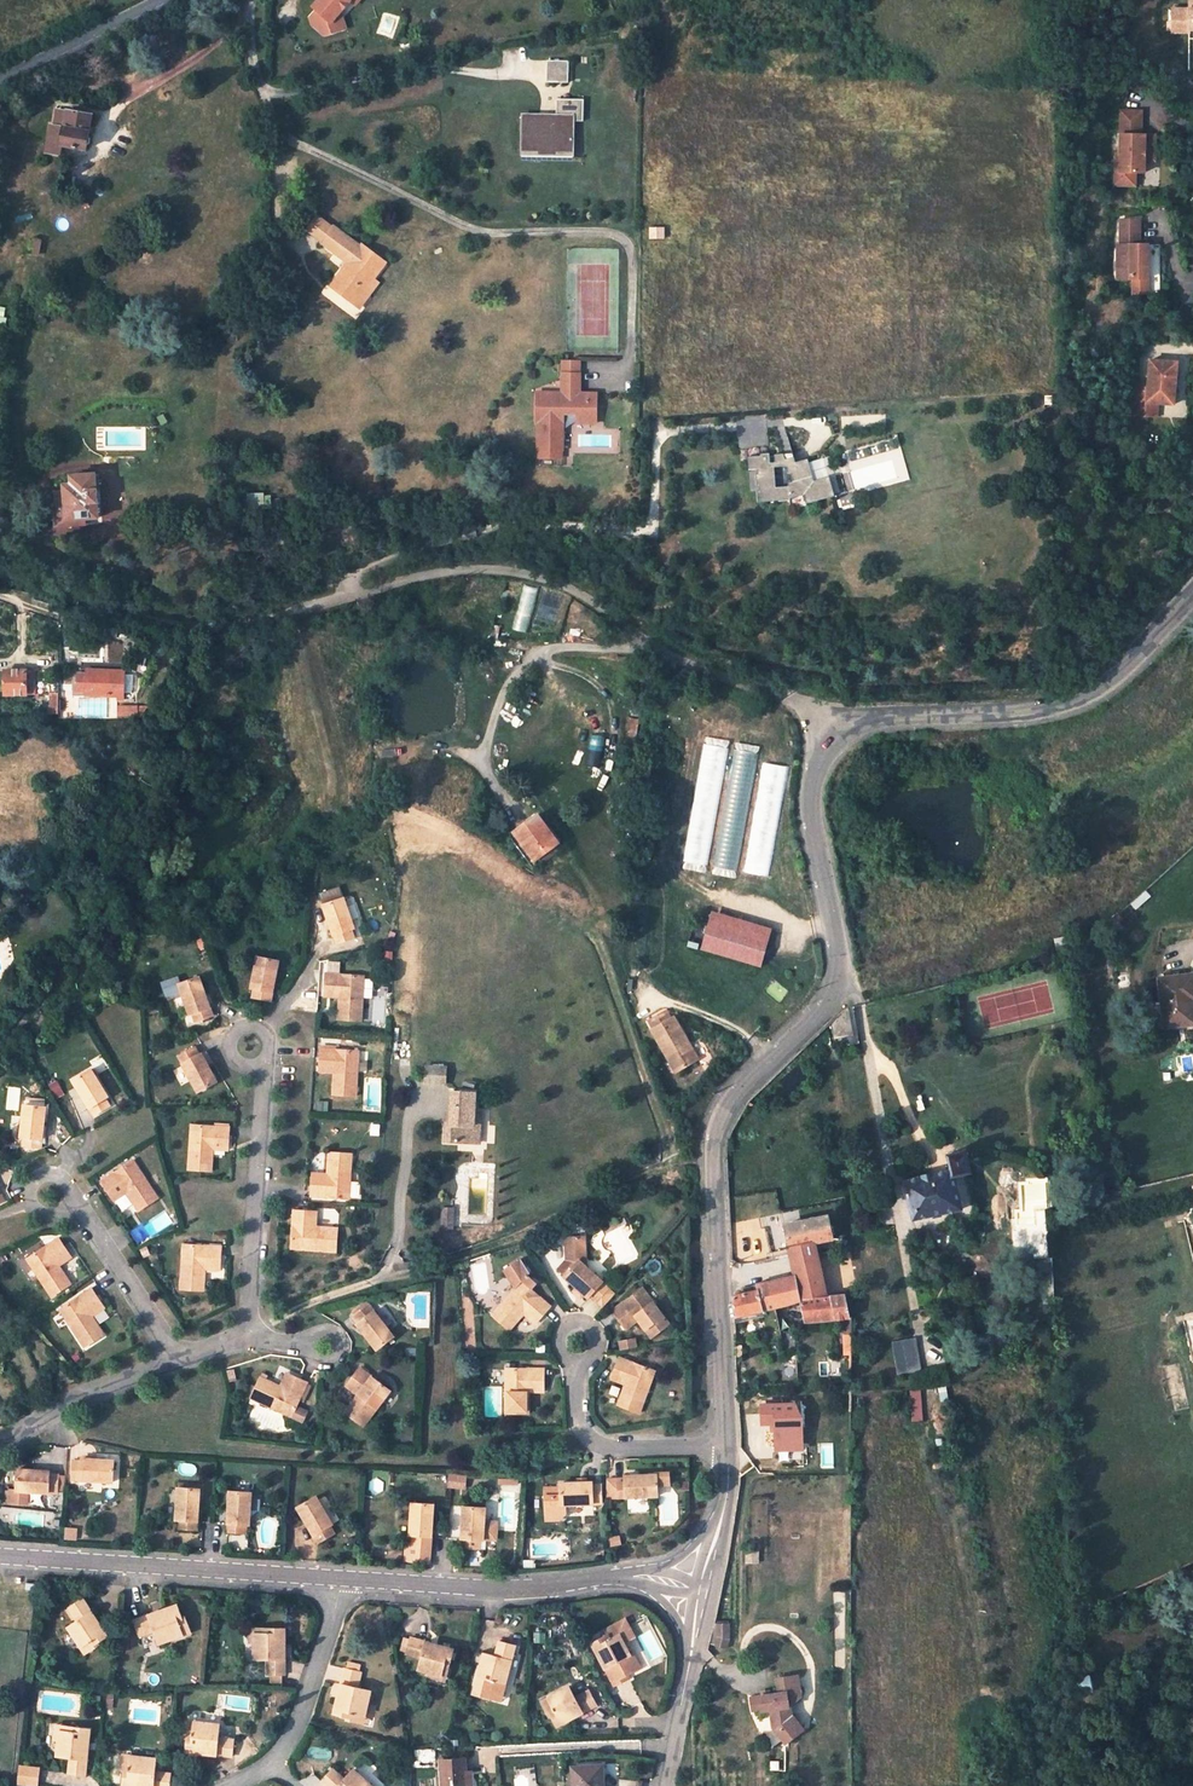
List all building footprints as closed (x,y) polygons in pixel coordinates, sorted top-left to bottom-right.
[(341,37),(340,25),(349,17),(358,6),(363,0),(318,0),(313,7),(316,10),(310,17),(316,23),(312,27),(324,39),(341,37)] [(358,6),(365,12),(375,0),(363,0),(358,6)] [(1192,8),(1175,7),(1175,31),(1192,32),(1192,29),(1192,2),(1192,8)] [(340,25),(341,37),(349,36),(349,17),(340,25)] [(568,62),(547,61),(546,83),(568,84),(568,62)] [(581,101),(555,102),(555,122),(534,122),(519,122),(520,149),(534,149),(534,134),(558,134),(558,146),(572,146),(572,121),(581,121),(581,101)] [(1140,110),(1119,110),(1118,157),(1113,157),(1113,184),(1133,185),(1133,171),(1142,171),(1142,161),(1142,147),(1153,148),(1153,134),(1137,134),(1137,128),(1140,128),(1140,110)] [(60,148),(69,115),(62,113),(56,130),(45,169),(62,173),(67,155),(63,154),(64,149),(60,148)] [(60,148),(64,149),(82,155),(92,119),(69,113),(69,115),(60,148)] [(534,134),(534,149),(558,149),(558,146),(558,134),(534,134)] [(1142,147),(1142,161),(1152,161),(1153,148),(1142,147)] [(331,282),(352,302),(376,276),(390,260),(368,240),(366,243),(340,219),(337,221),(324,209),(306,228),(321,242),(318,244),(344,267),(331,282)] [(1139,220),(1120,220),(1120,245),(1117,245),(1116,279),(1132,279),(1147,279),(1148,245),(1133,245),(1133,239),(1139,239),(1139,220)] [(652,239),(667,239),(667,229),(652,229),(652,239)] [(382,282),(376,276),(352,302),(359,308),(382,282)] [(1147,279),(1132,279),(1132,294),(1147,295),(1147,279)] [(1179,362),(1152,359),(1151,373),(1154,373),(1153,382),(1150,381),(1150,383),(1138,382),(1134,413),(1156,415),(1158,401),(1174,403),(1179,362)] [(580,375),(563,374),(562,394),(538,393),(537,423),(540,423),(540,450),(564,450),(565,415),(580,415),(580,424),(595,424),(596,395),(580,395),(580,375)] [(770,454),(762,454),(762,457),(749,458),(750,469),(758,469),(759,474),(756,475),(756,486),(759,486),(760,491),(757,491),(758,503),(790,501),(790,497),(805,494),(807,504),(835,496),(831,477),(815,482),(810,460),(796,464),(793,453),(776,456),(777,464),(771,465),(770,454)] [(66,521),(99,519),(95,476),(71,478),(72,488),(64,488),(65,498),(65,506),(66,521)] [(65,506),(65,498),(51,499),(52,507),(65,506)] [(294,518),(285,518),(285,527),(294,527),(294,518)] [(510,627),(526,632),(539,588),(523,583),(510,627)] [(50,611),(53,601),(36,596),(34,605),(50,611)] [(121,684),(121,674),(122,669),(84,670),(84,674),(74,674),(74,692),(84,691),(84,694),(116,694),(116,700),(122,699),(121,684)] [(26,671),(4,672),(4,694),(27,694),(26,671)] [(50,695),(50,716),(58,716),(58,695),(50,695)] [(120,705),(120,715),(137,715),(138,706),(120,705)] [(709,872),(727,739),(703,736),(685,869),(709,872)] [(732,742),(716,874),(739,877),(756,745),(732,742)] [(769,876),(788,766),(764,762),(745,872),(769,876)] [(559,843),(541,816),(517,833),(535,859),(559,843)] [(345,895),(323,904),(337,942),(353,936),(349,927),(356,925),(345,895)] [(768,929),(714,911),(703,945),(756,963),(768,929)] [(279,958),(256,953),(249,985),(255,986),(253,995),(271,998),(279,958)] [(342,991),(341,999),(340,1019),(362,1021),(365,974),(326,971),(325,989),(342,991)] [(201,975),(177,984),(187,1015),(191,1013),(195,1022),(214,1015),(201,975)] [(1192,1026),(1192,1008),(1192,1000),(1192,976),(1159,981),(1166,1030),(1192,1026)] [(342,991),(325,989),(325,998),(341,999),(342,991)] [(676,1054),(687,1072),(704,1062),(677,1016),(671,1020),(664,1007),(644,1019),(667,1059),(676,1054)] [(854,1037),(849,1008),(841,1013),(835,1017),(831,1022),(836,1039),(854,1037)] [(199,1047),(179,1056),(197,1093),(216,1083),(199,1047)] [(335,1066),(335,1074),(333,1095),(357,1098),(359,1050),(321,1048),(320,1066),(335,1066)] [(676,1054),(667,1059),(678,1077),(687,1072),(676,1054)] [(451,1067),(426,1067),(425,1085),(450,1086),(451,1067)] [(94,1068),(73,1081),(93,1117),(109,1108),(104,1099),(109,1096),(94,1068)] [(473,1088),(450,1087),(449,1119),(444,1119),(443,1138),(472,1139),(473,1088)] [(47,1108),(24,1105),(20,1138),(24,1138),(24,1146),(41,1148),(47,1108)] [(209,1171),(211,1152),(211,1144),(228,1145),(230,1125),(190,1123),(187,1169),(209,1171)] [(211,1144),(211,1152),(228,1153),(228,1145),(211,1144)] [(919,1177),(903,1181),(916,1220),(963,1210),(956,1175),(971,1172),(966,1151),(946,1155),(949,1170),(929,1175),(928,1171),(919,1174),(919,1177)] [(330,1154),(330,1172),(329,1180),(311,1180),(311,1196),(350,1199),(352,1155),(330,1154)] [(123,1188),(127,1194),(139,1211),(158,1198),(132,1160),(100,1181),(111,1196),(123,1188)] [(312,1171),(311,1180),(329,1180),(330,1172),(312,1171)] [(123,1188),(111,1196),(115,1202),(127,1194),(123,1188)] [(455,1208),(443,1207),(441,1230),(453,1230),(455,1208)] [(339,1230),(321,1229),(314,1229),(314,1212),(295,1212),(293,1250),(338,1251),(339,1230)] [(314,1229),(321,1229),(322,1213),(314,1212),(314,1229)] [(784,1225),(789,1248),(816,1242),(835,1239),(830,1215),(784,1225)] [(597,1303),(610,1288),(585,1268),(583,1237),(564,1239),(566,1261),(558,1270),(565,1275),(562,1279),(584,1297),(587,1294),(597,1303)] [(68,1283),(58,1267),(54,1262),(67,1253),(57,1238),(25,1259),(48,1296),(68,1283)] [(801,1304),(826,1298),(816,1242),(789,1248),(792,1264),(795,1276),(801,1304)] [(201,1290),(203,1270),(203,1262),(220,1263),(221,1245),(182,1243),(179,1288),(201,1290)] [(71,1258),(67,1253),(54,1262),(58,1267),(71,1258)] [(515,1290),(491,1317),(507,1332),(520,1317),(525,1312),(537,1322),(550,1307),(530,1291),(536,1284),(526,1276),(528,1274),(512,1261),(499,1276),(513,1288),(515,1290)] [(203,1262),(203,1270),(219,1271),(220,1263),(203,1262)] [(769,1282),(776,1310),(801,1304),(795,1276),(769,1282)] [(765,1351),(783,1350),(781,1331),(776,1310),(769,1282),(755,1285),(756,1291),(732,1297),(735,1321),(733,1322),(733,1326),(763,1322),(765,1351)] [(611,1312),(623,1327),(635,1317),(640,1323),(651,1337),(669,1323),(642,1287),(611,1312)] [(102,1334),(92,1319),(88,1313),(101,1304),(90,1288),(59,1309),(83,1346),(102,1334)] [(615,1293),(610,1288),(597,1303),(602,1307),(615,1293)] [(826,1298),(801,1304),(806,1326),(844,1317),(844,1326),(851,1327),(851,1315),(845,1294),(826,1298)] [(105,1310),(101,1304),(88,1313),(92,1319),(105,1310)] [(369,1305),(355,1317),(360,1323),(356,1326),(376,1351),(394,1337),(369,1305)] [(533,1327),(537,1322),(525,1312),(520,1317),(533,1327)] [(635,1317),(623,1327),(627,1332),(640,1323),(635,1317)] [(796,1330),(781,1331),(783,1350),(796,1349),(796,1330)] [(843,1353),(851,1352),(851,1335),(843,1335),(843,1353)] [(636,1336),(619,1339),(621,1350),(638,1347),(636,1336)] [(894,1372),(922,1370),(920,1339),(893,1340),(894,1372)] [(735,1349),(736,1363),(745,1362),(744,1348),(735,1349)] [(395,1357),(371,1354),(370,1363),(394,1366),(395,1357)] [(619,1357),(611,1374),(626,1380),(624,1387),(616,1404),(637,1413),(654,1372),(619,1357)] [(360,1368),(347,1383),(361,1394),(356,1399),(345,1413),(362,1427),(391,1393),(360,1368)] [(526,1414),(526,1396),(527,1389),(543,1389),(543,1370),(505,1369),(503,1414),(526,1414)] [(291,1374),(284,1371),(277,1385),(284,1388),(291,1374)] [(308,1383),(291,1374),(284,1388),(277,1385),(261,1376),(250,1398),(289,1418),(308,1383)] [(609,1380),(624,1387),(626,1380),(611,1374),(609,1380)] [(843,1376),(844,1385),(851,1385),(851,1377),(843,1376)] [(342,1388),(356,1399),(361,1394),(347,1383),(342,1388)] [(911,1391),(911,1421),(923,1421),(923,1390),(911,1391)] [(778,1428),(778,1451),(808,1451),(808,1402),(765,1402),(765,1428),(778,1428)] [(112,1460),(79,1457),(79,1461),(71,1461),(69,1478),(110,1481),(112,1460)] [(47,1471),(16,1469),(13,1490),(28,1491),(55,1493),(56,1475),(47,1474),(47,1471)] [(667,1473),(654,1474),(655,1486),(668,1486),(667,1473)] [(450,1474),(449,1491),(465,1492),(466,1476),(450,1474)] [(654,1474),(623,1475),(623,1481),(614,1481),(615,1498),(655,1495),(655,1486),(654,1474)] [(592,1482),(592,1480),(560,1480),(560,1485),(545,1485),(545,1517),(562,1517),(566,1512),(566,1503),(602,1503),(602,1482),(592,1482)] [(614,1481),(606,1482),(605,1499),(615,1498),(614,1481)] [(194,1528),(195,1521),(197,1489),(174,1487),(172,1517),(176,1518),(176,1527),(194,1528)] [(28,1491),(7,1489),(7,1504),(27,1505),(28,1491)] [(224,1523),(224,1530),(243,1532),(244,1523),(247,1523),(250,1492),(227,1490),(224,1523)] [(312,1534),(317,1542),(331,1533),(327,1525),(332,1522),(314,1495),(295,1507),(312,1534)] [(428,1556),(429,1537),(431,1503),(409,1501),(407,1534),(411,1534),(410,1543),(410,1555),(428,1556)] [(459,1539),(459,1547),(476,1548),(476,1539),(481,1539),(482,1521),(483,1507),(462,1506),(459,1539)] [(495,1522),(482,1521),(481,1539),(494,1540),(495,1522)] [(620,1536),(608,1539),(610,1548),(622,1545),(620,1536)] [(41,1584),(26,1582),(25,1589),(40,1591),(41,1584)] [(90,1643),(93,1648),(106,1638),(82,1601),(68,1610),(76,1622),(67,1629),(80,1650),(90,1643)] [(159,1643),(183,1635),(179,1624),(183,1623),(178,1607),(135,1621),(140,1637),(155,1632),(159,1643)] [(730,1619),(717,1617),(716,1623),(711,1636),(727,1642),(728,1634),(730,1619)] [(605,1640),(610,1637),(611,1640),(620,1635),(625,1646),(626,1646),(636,1641),(626,1622),(602,1634),(605,1640)] [(179,1624),(183,1635),(187,1634),(183,1623),(179,1624)] [(285,1627),(266,1628),(266,1632),(255,1633),(255,1643),(255,1659),(269,1658),(269,1674),(286,1674),(285,1627)] [(251,1643),(255,1643),(255,1633),(266,1632),(266,1628),(250,1628),(251,1643)] [(633,1659),(626,1646),(625,1646),(620,1635),(611,1640),(610,1637),(605,1640),(594,1645),(615,1685),(631,1677),(624,1664),(633,1659)] [(506,1684),(516,1645),(500,1641),(496,1655),(484,1653),(474,1693),(490,1698),(493,1685),(494,1681),(506,1684)] [(453,1654),(410,1642),(406,1659),(421,1663),(418,1675),(431,1679),(441,1681),(445,1669),(449,1670),(453,1654)] [(83,1654),(93,1648),(90,1643),(80,1650),(83,1654)] [(350,1661),(349,1668),(364,1672),(365,1665),(350,1661)] [(336,1712),(355,1717),(356,1712),(367,1715),(370,1704),(374,1690),(361,1687),(364,1672),(349,1668),(346,1668),(336,1712)] [(441,1681),(431,1679),(430,1682),(445,1686),(449,1670),(445,1669),(441,1681)] [(631,1677),(615,1685),(617,1690),(633,1681),(631,1677)] [(761,1696),(751,1698),(753,1711),(771,1709),(773,1727),(787,1744),(804,1728),(790,1711),(789,1701),(792,1701),(800,1698),(799,1678),(778,1679),(779,1694),(770,1694),(769,1690),(761,1691),(761,1696)] [(1083,1693),(1089,1692),(1086,1678),(1079,1679),(1078,1680),(1078,1690),(1083,1693)] [(554,1708),(549,1710),(557,1725),(597,1704),(590,1690),(575,1697),(570,1686),(548,1697),(554,1708)] [(544,1699),(549,1710),(554,1708),(548,1697),(544,1699)] [(374,1706),(370,1704),(367,1715),(356,1712),(355,1717),(370,1720),(374,1706)] [(193,1737),(188,1736),(186,1753),(232,1758),(233,1741),(218,1739),(220,1728),(194,1725),(193,1737)] [(71,1735),(71,1730),(55,1728),(54,1744),(58,1744),(59,1734),(71,1735)] [(59,1734),(58,1744),(56,1759),(69,1761),(68,1776),(85,1778),(88,1754),(90,1732),(71,1730),(71,1735),(59,1734)] [(466,1771),(466,1757),(441,1758),(442,1785),(466,1785),(466,1771)] [(125,1772),(123,1785),(170,1785),(171,1776),(156,1774),(157,1763),(131,1760),(130,1772),(125,1772)] [(573,1764),(573,1785),(604,1785),(604,1763),(573,1764)] [(372,1785),(353,1767),(345,1777),(333,1767),(322,1779),(329,1785),(371,1785),(372,1785)] [(19,1768),(17,1785),(37,1785),(38,1770),(19,1768)]
